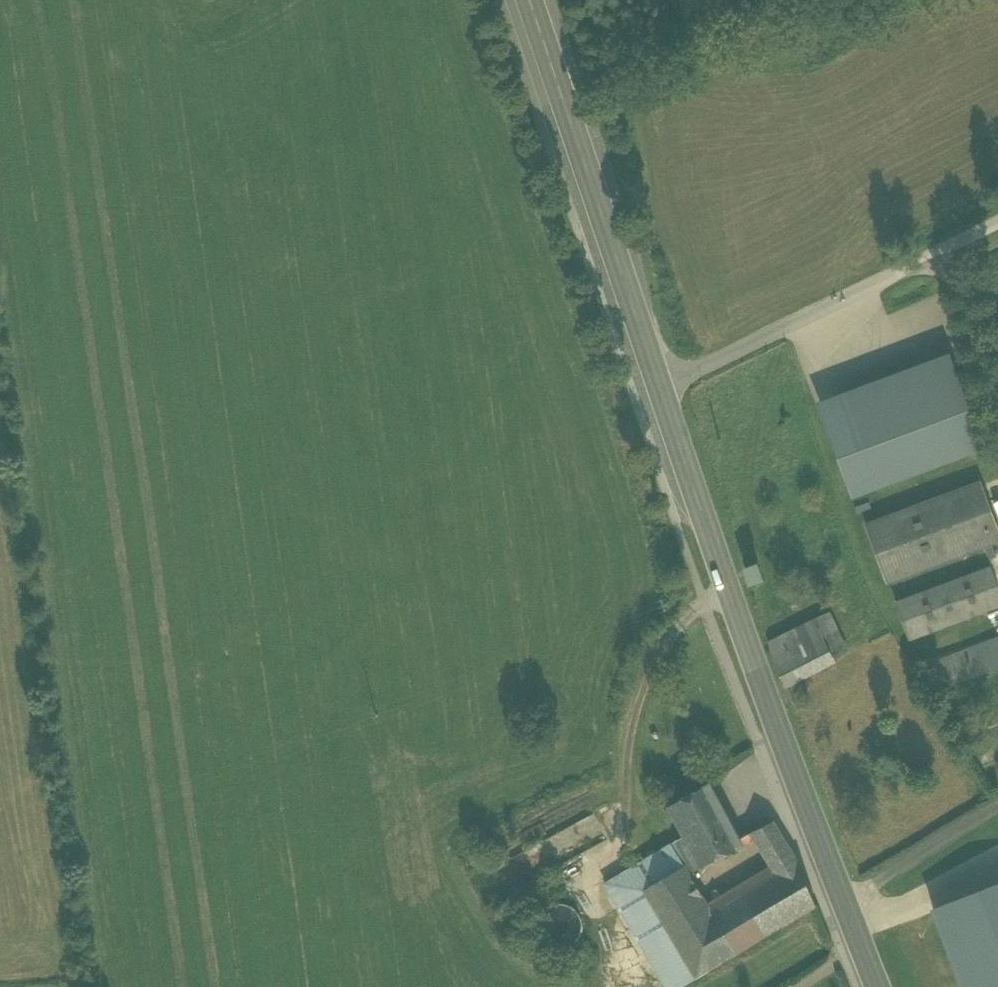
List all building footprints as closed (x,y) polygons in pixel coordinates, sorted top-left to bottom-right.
[(825,420),(956,371),(949,353),(818,402),(825,420)] [(956,371),(825,420),(853,495),(984,446),(956,371)] [(888,583),(997,542),(997,528),(981,482),(867,525),(888,583)] [(745,568),(750,582),(762,577),(757,564),(745,568)] [(911,640),(997,608),(997,584),(991,566),(897,602),(911,640)] [(826,614),(813,621),(823,639),(834,660),(847,654),(826,614)] [(768,645),(775,666),(823,639),(813,621),(768,645)] [(933,691),(997,667),(997,638),(924,666),(933,691)] [(834,660),(823,639),(775,666),(786,687),(834,660)] [(696,829),(713,861),(743,845),(710,783),(668,806),(677,824),(684,836),(696,829)] [(551,855),(604,829),(596,812),(542,839),(551,855)] [(773,865),(777,872),(798,860),(773,820),(752,831),(773,865)] [(527,844),(547,834),(541,822),(521,833),(527,844)] [(684,836),(671,843),(682,866),(685,865),(689,873),(713,861),(696,829),(684,836)] [(644,889),(682,866),(671,843),(631,867),(644,889)] [(648,854),(646,849),(640,848),(636,853),(639,858),(644,858),(648,854)] [(816,905),(798,860),(777,872),(727,903),(751,944),(816,905)] [(708,905),(689,873),(685,865),(682,866),(644,889),(671,934),(696,977),(737,953),(712,912),(708,905)] [(773,865),(722,896),(726,903),(727,903),(777,872),(773,865)] [(645,949),(671,934),(644,889),(631,867),(605,882),(645,949)] [(934,909),(964,986),(997,986),(997,884),(934,909)] [(708,905),(712,912),(726,903),(722,896),(708,905)] [(557,948),(563,948),(568,947),(573,944),(578,940),(581,935),(583,930),(583,924),(582,918),(579,913),(576,909),(571,905),(566,903),(560,903),(554,903),(549,905),(544,909),(540,913),(538,918),(537,924),(537,930),(539,935),(542,940),(546,944),(551,947),(557,948)] [(727,903),(726,903),(712,912),(737,953),(751,944),(727,903)] [(645,949),(666,986),(681,986),(696,977),(671,934),(645,949)]
